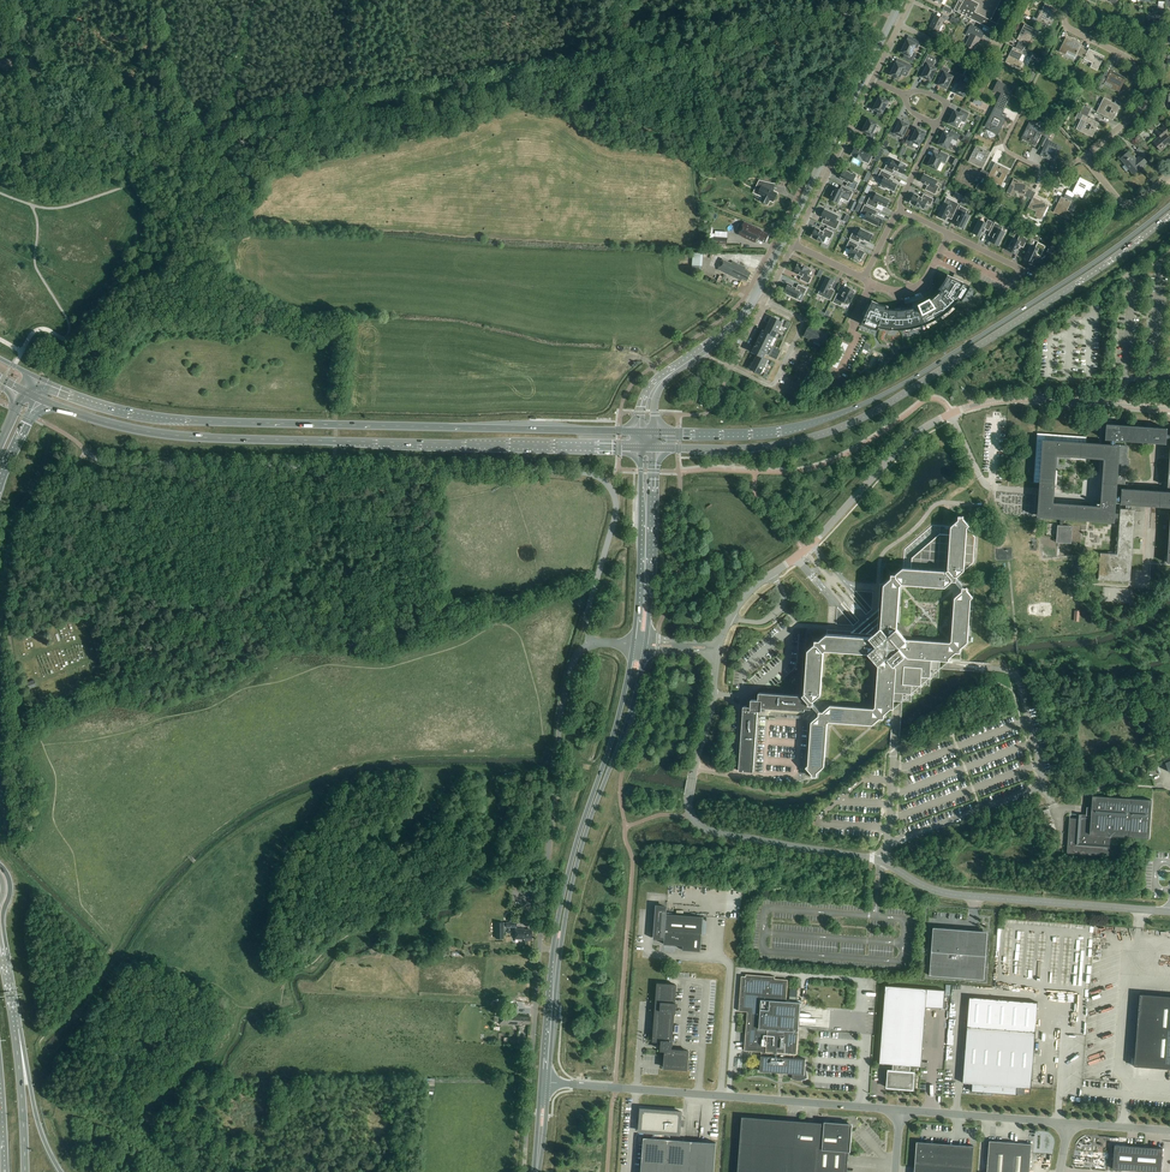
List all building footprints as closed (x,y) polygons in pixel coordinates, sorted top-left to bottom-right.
[(975,13),(979,4),(971,0),(959,0),(954,10),(994,31),(1010,0),(1001,0),(990,21),(975,13)] [(1084,7),(1092,11),(1094,8),(1089,6),(1090,3),(1087,2),(1084,7)] [(1037,19),(1040,20),(1038,24),(1045,28),(1047,24),(1052,16),(1056,18),(1059,11),(1045,4),(1037,19)] [(943,10),(950,14),(952,10),(945,6),(943,10)] [(930,27),(939,31),(944,20),(948,21),(949,18),(943,14),(941,18),(936,15),(930,27)] [(1020,41),(1018,45),(1025,48),(1027,44),(1027,45),(1031,36),(1036,38),(1039,31),(1025,24),(1017,40),(1020,41)] [(982,40),(984,35),(974,31),(976,27),(971,25),(969,28),(966,35),(970,37),(965,46),(974,51),(980,39),(982,40)] [(1077,55),(1080,57),(1084,50),(1080,48),(1081,45),(1066,38),(1059,52),(1066,55),(1068,51),(1076,55),(1077,55)] [(908,40),(902,52),(910,56),(914,47),(918,48),(921,42),(914,39),(912,43),(908,40)] [(1025,48),(1018,45),(1016,48),(1013,47),(1006,63),(1020,70),(1023,63),(1019,61),(1023,52),(1025,48)] [(1084,50),(1080,57),(1084,58),(1084,59),(1092,63),(1090,67),(1097,71),(1104,57),(1089,49),(1088,52),(1084,50)] [(928,55),(922,67),(926,69),(922,77),(930,81),(936,69),(932,67),(934,63),(933,63),(935,59),(928,55)] [(891,75),(899,79),(903,69),(909,72),(912,66),(903,61),(901,65),(897,63),(891,75)] [(943,77),(939,85),(947,89),(953,77),(947,74),(949,70),(943,67),(939,75),(943,77)] [(1119,92),(1126,78),(1111,71),(1110,73),(1105,71),(1102,78),(1100,83),(1104,85),(1106,81),(1114,85),(1112,89),(1119,92)] [(955,93),(963,97),(969,85),(964,82),(966,78),(959,75),(955,83),(959,85),(955,93)] [(1001,95),(995,108),(1003,111),(1011,96),(1008,95),(1011,88),(998,82),(994,91),(1001,95)] [(876,116),(883,119),(887,111),(884,109),(888,101),(880,97),(874,110),(878,112),(876,116)] [(1113,120),(1120,106),(1122,103),(1116,100),(1114,103),(1104,98),(1097,112),(1113,120)] [(973,103),(981,107),(983,103),(975,99),(973,103)] [(1043,107),(1039,110),(1044,116),(1048,113),(1043,107)] [(1003,111),(995,108),(985,127),(993,131),(993,132),(998,135),(1006,118),(1001,115),(1003,111)] [(949,123),(957,127),(961,121),(965,123),(969,113),(961,110),(959,113),(955,111),(949,123)] [(1081,120),(1076,130),(1092,138),(1099,123),(1087,117),(1089,113),(1082,110),(1080,114),(1078,113),(1076,118),(1081,120)] [(872,133),(877,124),(869,120),(863,132),(867,134),(865,138),(872,141),(876,135),(872,133)] [(889,134),(896,137),(897,134),(903,137),(909,125),(901,121),(897,129),(893,127),(889,134)] [(1029,122),(1021,138),(1036,145),(1041,135),(1045,137),(1048,130),(1044,127),(1043,129),(1029,122)] [(1153,142),(1160,150),(1168,143),(1169,145),(1169,144),(1169,139),(1166,135),(1169,132),(1164,126),(1157,132),(1160,137),(1153,142)] [(905,144),(912,147),(914,142),(919,145),(925,133),(917,129),(913,137),(909,136),(905,144)] [(939,145),(947,149),(947,148),(950,149),(953,144),(950,143),(952,139),(957,142),(960,135),(951,131),(949,135),(945,132),(939,145)] [(1062,147),(1048,140),(1044,148),(1040,156),(1054,163),(1062,147)] [(968,162),(983,169),(991,153),(977,146),(968,162)] [(871,159),(874,152),(865,147),(863,151),(856,147),(851,155),(865,162),(867,157),(871,159)] [(944,164),(949,156),(941,152),(939,156),(934,153),(928,166),(937,170),(937,169),(941,171),(944,164)] [(1141,155),(1135,160),(1128,152),(1120,159),(1133,175),(1142,167),(1147,162),(1141,155)] [(902,174),(907,166),(893,159),(890,167),(887,166),(885,170),(893,174),(894,170),(902,174)] [(1001,186),(1009,170),(995,163),(990,174),(986,172),(982,179),(987,181),(987,179),(1001,186)] [(854,181),(857,175),(853,173),(853,174),(844,170),(841,178),(845,180),(844,181),(848,183),(847,186),(855,190),(858,183),(854,181)] [(898,184),(893,182),(894,181),(890,179),(892,176),(882,171),(878,178),(883,180),(881,185),(894,191),(898,184)] [(938,181),(924,174),(921,182),(928,185),(926,190),(935,194),(939,186),(936,185),(938,181)] [(1068,190),(1066,194),(1073,198),(1075,194),(1083,198),(1087,190),(1091,192),(1094,185),(1080,178),(1072,193),(1068,190)] [(1024,196),(1027,197),(1031,190),(1028,189),(1029,186),(1014,179),(1007,193),(1014,197),(1016,193),(1024,197),(1024,196)] [(761,201),(768,205),(770,200),(773,202),(777,193),(771,190),(772,184),(760,181),(757,188),(760,190),(758,195),(763,197),(761,201)] [(849,201),(853,192),(842,186),(841,190),(837,188),(835,192),(834,191),(832,195),(833,196),(831,200),(839,203),(841,198),(849,201)] [(1031,190),(1027,197),(1032,200),(1028,208),(1037,212),(1034,216),(1041,219),(1048,205),(1033,198),(1036,193),(1031,190)] [(867,204),(876,208),(878,204),(886,208),(890,200),(876,194),(874,198),(871,196),(867,204)] [(930,205),(933,199),(924,195),(922,198),(914,194),(910,203),(923,209),(926,203),(930,205)] [(1073,198),(1066,194),(1064,198),(1061,197),(1054,212),(1068,220),(1071,213),(1067,211),(1071,202),(1073,198)] [(954,215),(959,204),(951,200),(949,205),(945,203),(938,216),(946,220),(949,213),(954,215)] [(877,226),(881,218),(872,214),(875,210),(865,205),(861,213),(866,216),(864,220),(877,226)] [(964,229),(971,216),(966,214),(967,210),(960,207),(956,215),(960,217),(958,220),(959,221),(957,225),(964,229)] [(838,216),(825,209),(821,217),(829,221),(827,225),(836,229),(840,222),(836,220),(838,216)] [(984,233),(986,229),(989,231),(993,222),(988,220),(987,224),(979,220),(973,233),(980,237),(983,233),(984,233)] [(769,235),(762,232),(762,230),(744,223),(739,235),(745,238),(755,243),(757,239),(765,243),(766,242),(767,241),(768,239),(767,238),(769,235)] [(1003,227),(995,223),(991,232),(995,235),(991,242),(999,246),(1005,233),(1001,231),(1003,227)] [(715,237),(727,238),(728,232),(716,231),(715,234),(713,234),(713,227),(708,227),(708,234),(709,234),(708,240),(710,240),(710,243),(711,243),(711,247),(715,247),(715,246),(718,247),(718,246),(726,246),(726,244),(715,243),(715,237)] [(831,239),(833,233),(825,229),(824,232),(816,228),(812,237),(824,243),(826,237),(831,239)] [(853,234),(851,238),(859,242),(860,239),(864,241),(865,240),(869,242),(873,235),(861,229),(857,236),(853,234)] [(1018,250),(1020,246),(1023,247),(1027,239),(1020,236),(1018,240),(1013,238),(1007,250),(1015,254),(1017,249),(1018,250)] [(860,261),(864,252),(857,248),(858,245),(850,241),(847,248),(851,250),(848,255),(860,261)] [(1036,258),(1037,255),(1041,256),(1045,246),(1038,243),(1036,248),(1031,245),(1025,258),(1032,262),(1034,258),(1036,258)] [(693,253),(692,272),(701,273),(704,253),(693,253)] [(722,259),(718,269),(741,281),(742,279),(747,281),(751,273),(741,268),(742,266),(733,261),(731,264),(722,259)] [(808,275),(810,270),(803,266),(803,265),(802,265),(799,264),(794,273),(802,276),(801,280),(809,284),(812,277),(808,275)] [(873,302),(862,324),(867,327),(870,328),(874,329),(878,330),(879,328),(887,329),(892,330),(896,330),(903,330),(912,329),(919,327),(927,324),(934,321),(935,321),(942,317),(945,314),(948,312),(954,306),(959,300),(962,302),(965,298),(967,295),(969,291),(971,287),(970,286),(972,282),(965,278),(963,283),(948,276),(946,279),(944,283),(943,286),(940,289),(942,291),(937,296),(931,301),(930,299),(920,305),(918,300),(912,302),(913,309),(909,310),(902,311),(898,311),(895,311),(887,310),(888,307),(884,306),(879,304),(876,303),(873,302)] [(830,300),(835,291),(831,289),(834,281),(827,278),(818,294),(830,300)] [(792,288),(788,285),(784,293),(796,299),(800,291),(804,294),(807,289),(798,285),(797,288),(793,287),(792,288)] [(849,305),(855,292),(847,287),(842,296),(838,294),(833,302),(841,306),(843,302),(849,305)] [(763,331),(753,352),(758,355),(751,370),(760,374),(768,359),(764,357),(765,354),(777,360),(781,351),(770,345),(774,337),(775,337),(782,322),(772,318),(765,332),(763,331)] [(804,336),(824,346),(829,335),(810,325),(804,336)] [(843,342),(831,366),(832,366),(837,368),(837,369),(849,345),(843,342)] [(806,375),(816,354),(803,348),(794,368),(799,370),(798,372),(806,375)] [(787,386),(794,390),(800,377),(792,374),(787,386)] [(1167,435),(1167,429),(1107,425),(1106,440),(1112,440),(1112,445),(1086,443),(1087,437),(1037,433),(1034,483),(1040,483),(1037,517),(1061,519),(1060,526),(1058,526),(1057,543),(1072,544),(1073,527),(1063,526),(1063,525),(1065,519),(1115,523),(1115,518),(1120,519),(1117,554),(1100,553),(1099,581),(1131,583),(1136,510),(1130,510),(1131,505),(1169,508),(1169,492),(1122,489),(1121,504),(1126,504),(1126,509),(1120,509),(1120,514),(1115,514),(1117,484),(1125,484),(1125,477),(1122,477),(1122,473),(1129,473),(1130,459),(1127,459),(1128,446),(1116,445),(1117,440),(1166,444),(1166,438),(1169,438),(1169,435),(1167,435)] [(811,710),(811,706),(819,714),(819,716),(811,723),(808,766),(806,768),(812,775),(812,777),(817,778),(817,773),(824,767),(827,724),(829,722),(872,725),(879,719),(884,719),(884,715),(891,709),(893,710),(903,702),(911,702),(912,694),(921,694),(921,686),(930,686),(930,678),(939,678),(940,670),(949,662),(949,659),(956,653),(960,653),(960,649),(968,643),(971,600),(973,598),(967,591),(967,589),(967,588),(966,588),(964,588),(957,580),(957,577),(973,563),(975,537),(967,528),(970,526),(964,519),(964,517),(963,516),(963,517),(959,516),(958,521),(951,527),(951,535),(940,534),(912,558),(911,569),(903,568),(896,575),(892,574),(891,579),(884,585),(881,628),(870,637),(827,634),(820,641),(815,640),(815,645),(808,651),(805,694),(802,696),(759,693),(759,700),(751,700),(751,707),(744,707),(739,771),(754,772),(758,711),(765,712),(765,708),(805,711),(805,709),(811,710)] [(926,615),(926,620),(935,621),(937,604),(922,603),(921,610),(927,611),(926,615)] [(27,683),(29,689),(37,686),(34,680),(27,683)] [(1067,854),(1109,856),(1110,836),(1149,839),(1152,801),(1093,796),(1091,816),(1082,815),(1081,819),(1070,818),(1067,854)] [(665,938),(664,945),(683,946),(683,951),(701,952),(703,917),(667,914),(667,908),(656,907),(654,931),(654,938),(665,938)] [(929,976),(984,980),(988,934),(967,932),(967,930),(933,927),(929,976)] [(515,940),(524,940),(524,941),(532,941),(531,931),(524,931),(524,929),(515,929),(515,940)] [(806,1068),(805,1068),(806,1060),(794,1059),(795,1055),(797,1055),(801,1003),(786,1002),(788,980),(775,979),(775,977),(746,975),(746,977),(742,977),(739,1012),(748,1012),(745,1051),(762,1052),(761,1056),(760,1071),(792,1074),(792,1079),(793,1080),(794,1080),(795,1080),(796,1081),(798,1081),(799,1081),(800,1081),(801,1081),(802,1081),(807,1078),(806,1068)] [(666,1051),(665,1068),(687,1070),(689,1052),(671,1050),(676,986),(658,984),(654,1041),(662,1042),(662,1045),(662,1050),(662,1051),(662,1050),(666,1051)] [(893,1065),(893,1070),(888,1070),(888,1076),(887,1079),(888,1079),(887,1088),(913,1090),(914,1083),(915,1079),(914,1079),(915,1072),(910,1072),(911,1066),(922,1067),(926,1007),(944,1009),(946,990),(886,986),(880,1064),(893,1065)] [(1140,994),(1134,1066),(1142,1067),(1169,1069),(1169,997),(1140,994)] [(1031,1089),(1036,1032),(1011,1030),(1013,1000),(970,997),(967,1027),(963,1084),(973,1084),(972,1091),(971,1091),(971,1092),(987,1093),(992,1094),(992,1093),(1018,1095),(1017,1094),(1017,1088),(1031,1089)] [(508,1014),(501,1014),(500,1024),(518,1026),(518,1024),(530,1025),(530,1017),(515,1016),(515,1015),(516,1015),(517,1004),(510,1004),(509,1012),(508,1014)] [(856,1031),(856,1010),(827,1009),(827,1019),(832,1019),(832,1030),(856,1031)] [(716,1143),(670,1140),(670,1134),(680,1135),(682,1112),(641,1109),(640,1132),(658,1133),(658,1139),(644,1138),(641,1171),(714,1171),(716,1143)] [(850,1135),(850,1128),(848,1125),(841,1125),(742,1117),(738,1171),(847,1171),(850,1135)] [(1032,1144),(989,1141),(987,1171),(1029,1171),(1032,1144)] [(974,1146),(959,1145),(959,1148),(918,1145),(916,1171),(915,1171),(972,1171),(974,1146)] [(1115,1145),(1113,1169),(1152,1171),(1161,1171),(1163,1149),(1115,1145)]
